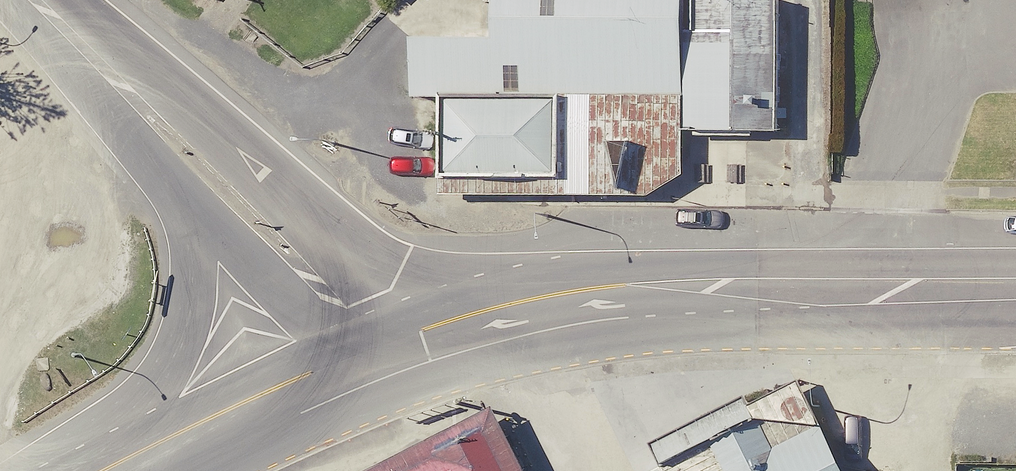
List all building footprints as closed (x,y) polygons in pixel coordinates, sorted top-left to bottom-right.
[(688,26),(688,0),(497,0),(497,31),(416,32),(414,94),(443,95),(442,192),(651,192),(686,169),(687,126),(688,26)] [(781,128),(782,0),(696,0),(696,26),(688,26),(687,126),(781,128)] [(746,394),(652,441),(663,463),(647,470),(850,470),(800,377),(759,398),(757,393),(748,398),(746,394)] [(490,407),(364,470),(523,470),(490,407)]
